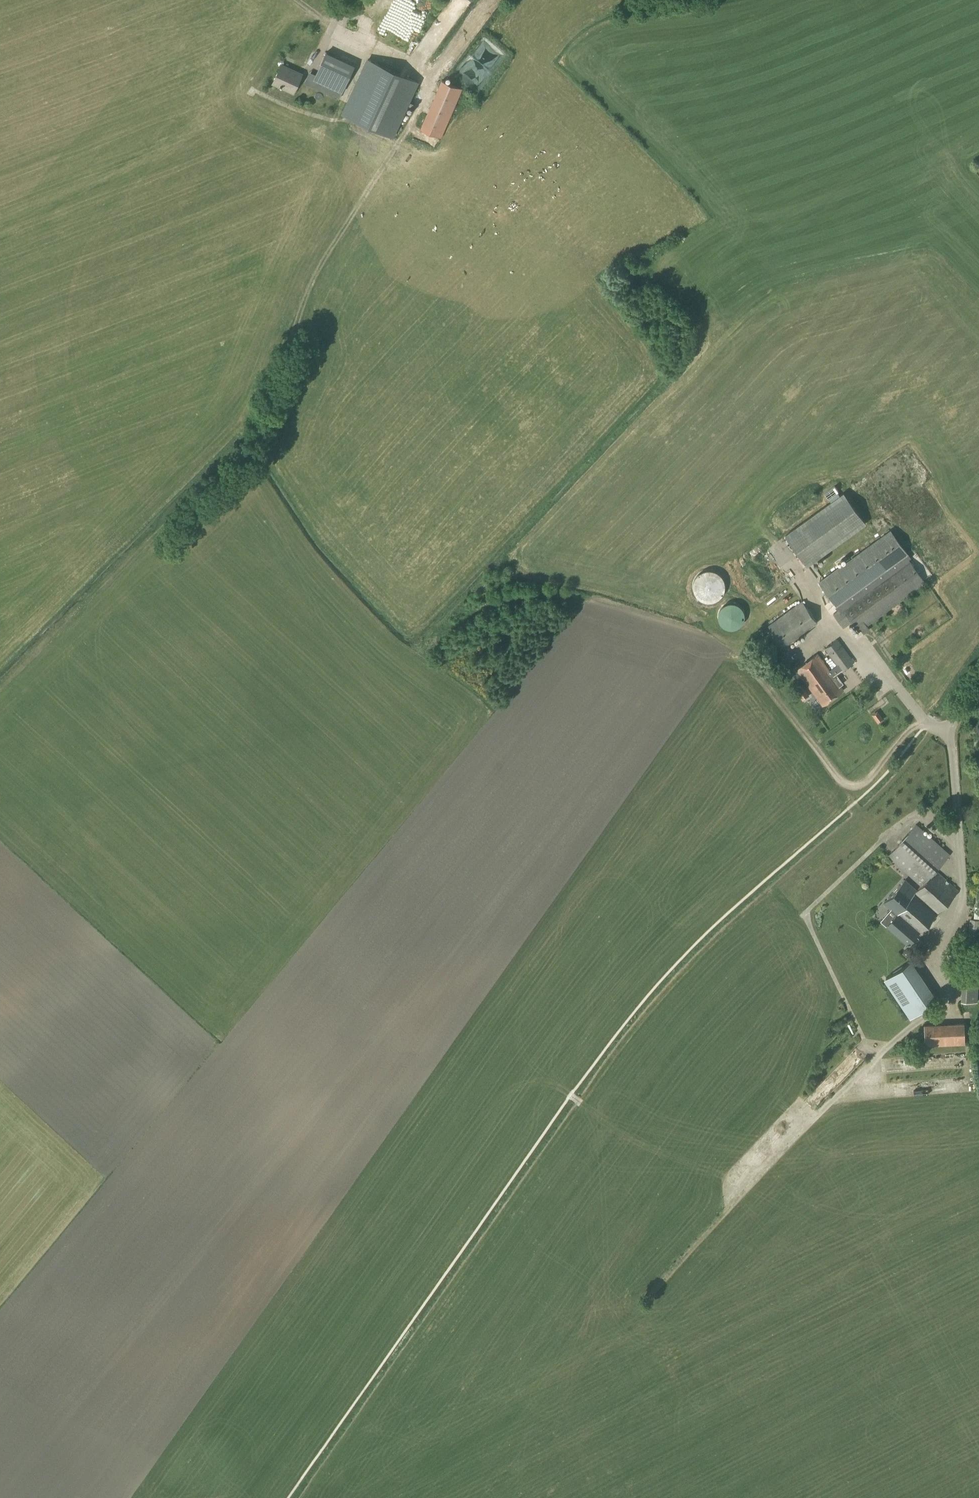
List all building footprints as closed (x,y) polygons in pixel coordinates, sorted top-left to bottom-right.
[(416,7),(429,15),(435,6),(426,0),(405,0),(416,7)] [(400,48),(410,27),(383,13),(372,34),(400,48)] [(437,41),(443,32),(436,28),(430,37),(437,41)] [(313,83),(341,96),(354,69),(327,55),(313,83)] [(343,114),(392,137),(417,82),(376,63),(368,59),(359,80),(371,85),(366,96),(354,91),(343,114)] [(294,93),(302,74),(281,64),(272,83),(294,93)] [(463,89),(443,80),(422,128),(442,137),(463,89)] [(829,498),(831,501),(784,535),(806,566),(865,522),(842,493),(839,495),(838,491),(835,486),(824,493),(828,498),(829,498)] [(819,582),(826,593),(824,594),(828,600),(831,598),(839,610),(833,614),(843,627),(849,623),(856,633),(858,631),(861,635),(866,631),(864,627),(965,554),(928,503),(819,582)] [(699,599),(704,601),(709,602),(714,601),(718,599),(722,596),(724,591),(725,586),(724,582),(722,577),(719,573),(714,571),(710,570),(705,571),(700,573),(696,576),(694,581),(693,586),(694,590),(696,595),(699,599)] [(791,642),(817,623),(802,601),(767,626),(781,646),(790,641),(791,642)] [(731,630),(733,629),(735,629),(738,628),(740,627),(741,625),(743,623),(744,621),(744,619),(745,616),(744,614),(744,611),(743,609),(741,607),(739,606),(737,604),(735,604),(733,603),(731,603),(728,603),(726,604),(724,605),(722,607),(720,608),(719,611),(718,613),(718,615),(718,617),(718,620),(719,622),(720,624),(722,626),(724,627),(726,628),(728,629),(731,630)] [(837,675),(854,662),(838,639),(825,648),(837,665),(829,670),(818,654),(796,669),(823,706),(844,691),(840,685),(843,683),(837,675)] [(806,684),(799,688),(806,701),(814,696),(806,684)] [(882,723),(888,719),(881,711),(876,715),(882,723)] [(958,891),(936,871),(951,855),(916,824),(887,856),(921,885),(917,890),(905,880),(884,903),(897,914),(886,926),(908,946),(958,891)] [(970,918),(967,948),(978,949),(978,920),(970,918)] [(884,979),(910,1017),(937,998),(911,960),(884,979)] [(926,1046),(966,1045),(965,1023),(925,1024),(926,1046)]
